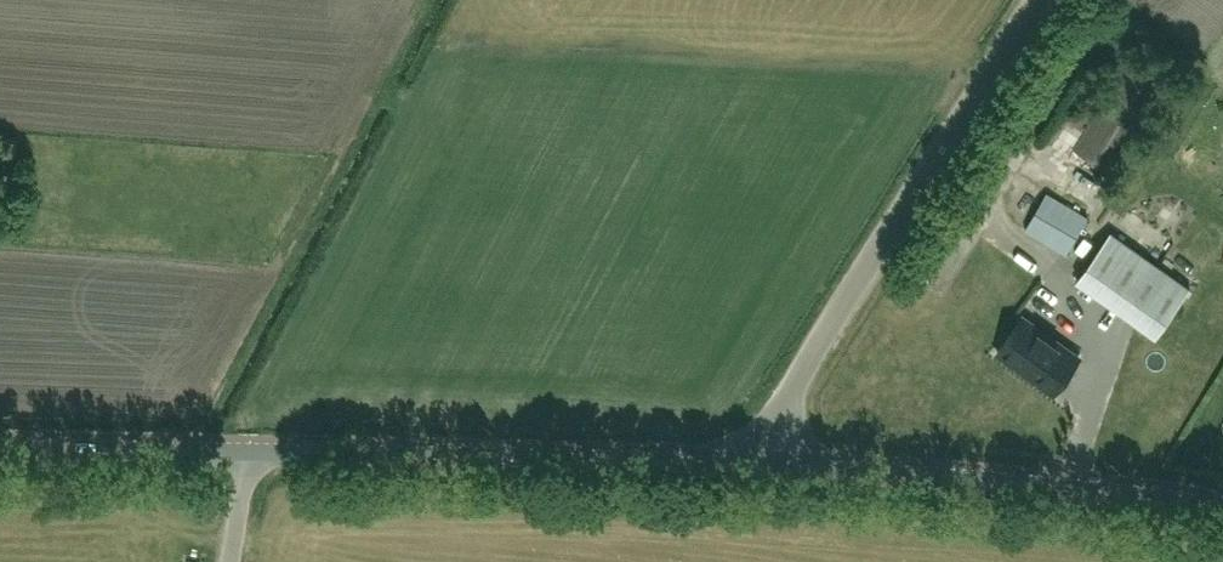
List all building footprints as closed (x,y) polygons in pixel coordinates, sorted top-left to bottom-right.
[(1073,153),(1113,176),(1178,69),(1138,47),(1073,153)] [(1067,255),(1089,217),(1048,192),(1025,230),(1067,255)] [(1078,280),(1157,337),(1191,289),(1112,232),(1078,280)] [(998,352),(1055,393),(1080,358),(1023,317),(998,352)] [(1130,335),(1125,350),(1143,356),(1148,341),(1130,335)]
